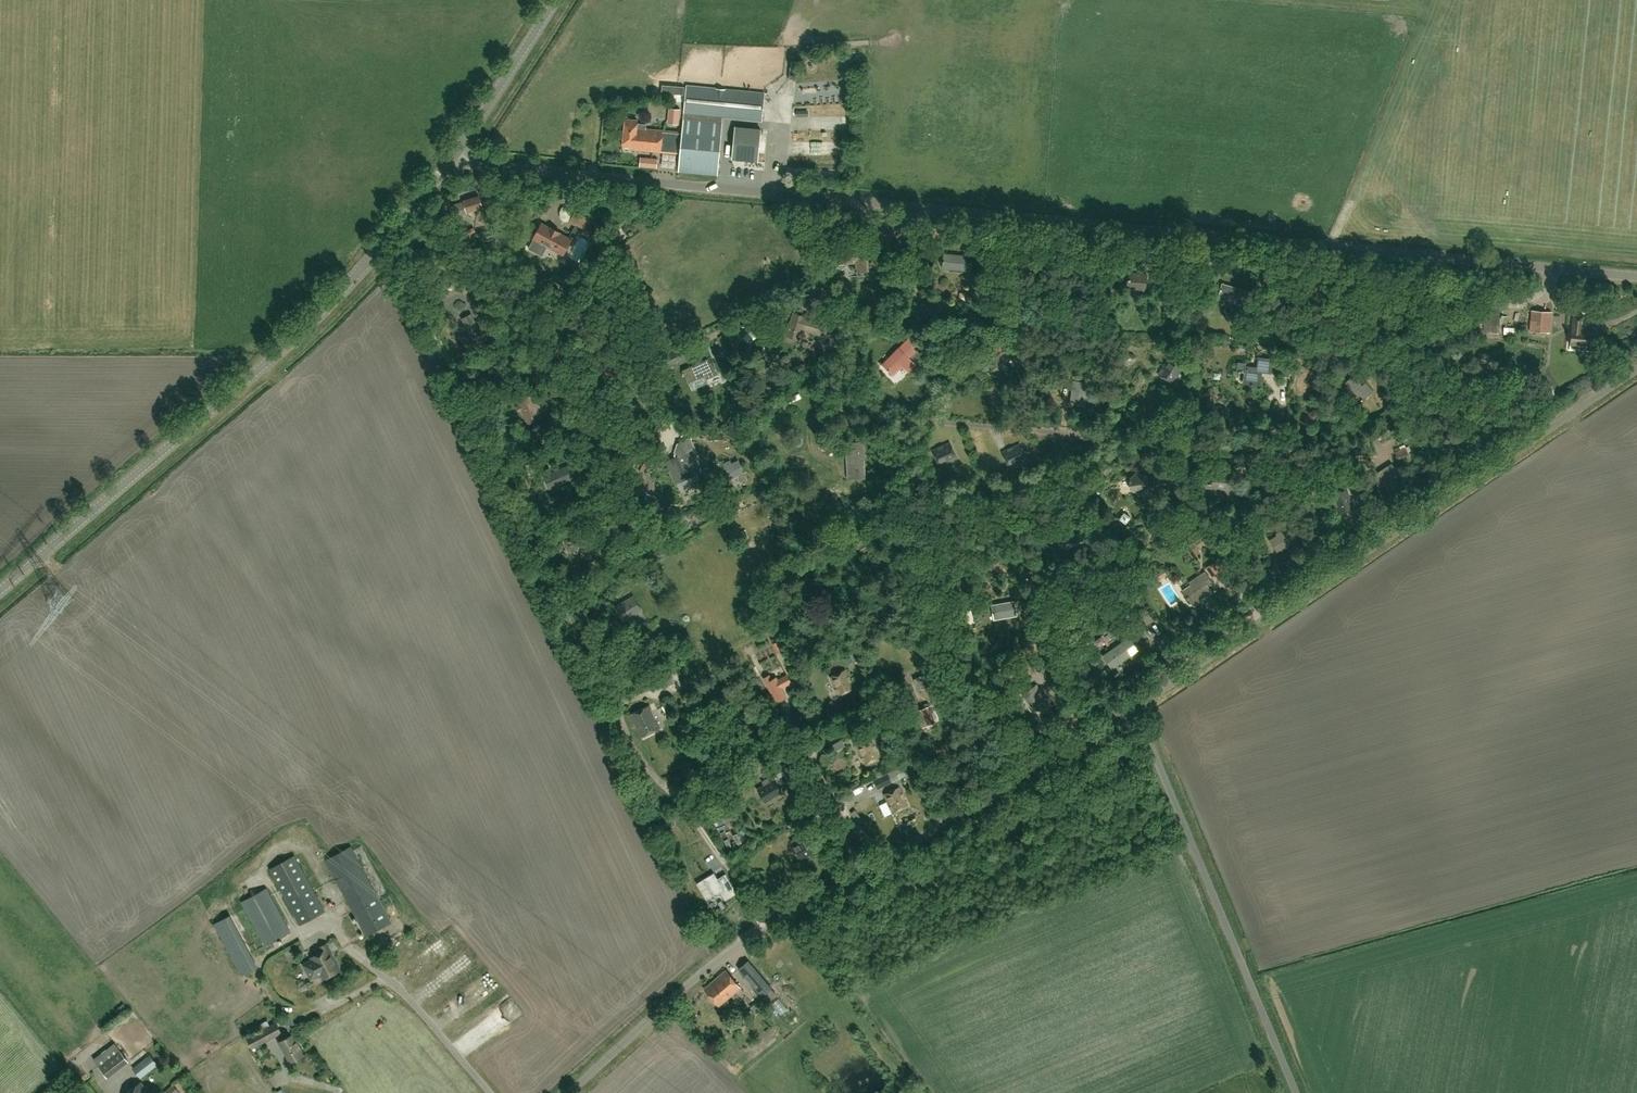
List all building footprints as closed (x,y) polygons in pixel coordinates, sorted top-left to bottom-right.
[(630,149),(680,154),(678,171),(717,175),(723,117),(762,120),(764,93),(687,85),(682,132),(641,128),(642,123),(638,123),(638,120),(626,118),(623,146),(631,147),(630,149)] [(679,124),(680,110),(669,109),(667,123),(679,124)] [(736,128),(737,164),(763,164),(762,127),(736,128)] [(656,168),(657,159),(643,157),(642,166),(656,168)] [(750,174),(763,172),(762,165),(750,166),(750,174)] [(467,212),(483,207),(479,196),(464,200),(464,202),(451,205),(454,217),(468,213),(467,212)] [(572,232),(570,235),(575,237),(576,235),(577,235),(582,228),(591,234),(593,231),(589,228),(594,220),(582,213),(575,225),(571,232),(572,232)] [(544,244),(563,256),(572,241),(560,234),(561,233),(560,232),(560,233),(552,228),(551,228),(543,223),(534,238),(535,239),(529,248),(538,254),(544,244)] [(857,276),(869,275),(866,246),(855,247),(855,250),(834,252),(835,263),(856,261),(857,276)] [(943,266),(965,268),(971,269),(972,261),(966,260),(967,254),(944,251),(943,266)] [(1126,288),(1145,289),(1147,273),(1128,271),(1126,288)] [(1218,297),(1240,304),(1244,290),(1222,283),(1221,288),(1220,288),(1220,290),(1218,297)] [(850,313),(843,291),(836,294),(842,313),(850,313)] [(1511,300),(1511,310),(1526,310),(1526,300),(1511,300)] [(1256,302),(1253,314),(1261,316),(1264,304),(1256,302)] [(456,310),(450,315),(457,323),(463,319),(456,310)] [(1529,330),(1550,332),(1552,312),(1531,310),(1529,330)] [(793,311),(786,336),(796,339),(799,328),(819,334),(822,323),(803,317),(803,315),(793,311)] [(484,339),(485,338),(490,335),(485,324),(479,327),(472,313),(463,318),(471,335),(466,338),(470,346),(478,342),(479,344),(481,344),(484,343),(485,341),(484,339)] [(1570,344),(1595,346),(1596,331),(1582,330),(1583,315),(1573,314),(1572,329),(1571,329),(1570,344)] [(861,322),(851,316),(845,327),(855,333),(861,322)] [(833,345),(841,342),(847,340),(841,321),(833,324),(835,332),(828,334),(830,341),(825,342),(827,349),(829,348),(831,353),(835,351),(833,345)] [(761,347),(773,337),(767,330),(756,339),(761,347)] [(906,340),(917,350),(922,344),(912,334),(906,340)] [(1003,357),(1003,354),(1009,354),(1009,343),(1000,343),(1000,345),(989,345),(989,350),(982,350),(982,361),(991,361),(991,370),(1001,370),(1001,357),(1003,357)] [(674,366),(673,363),(691,354),(689,350),(687,346),(664,356),(665,358),(662,359),(666,369),(674,366)] [(893,374),(901,365),(908,372),(916,365),(899,348),(883,364),(893,374)] [(1075,370),(1077,356),(1070,355),(1068,369),(1075,370)] [(1270,372),(1271,359),(1258,357),(1257,367),(1245,366),(1244,371),(1238,370),(1238,372),(1244,372),(1243,382),(1250,383),(1250,385),(1252,385),(1252,383),(1259,384),(1260,371),(1270,372)] [(707,358),(682,370),(688,383),(704,375),(706,379),(719,373),(713,361),(709,363),(707,358)] [(1169,358),(1159,374),(1173,383),(1182,367),(1169,358)] [(1275,375),(1289,376),(1290,362),(1277,361),(1275,375)] [(1345,381),(1361,400),(1373,390),(1357,371),(1345,381)] [(1070,403),(1084,405),(1088,382),(1074,380),(1070,403)] [(826,385),(821,389),(827,397),(832,393),(826,385)] [(534,421),(531,415),(540,410),(540,407),(536,397),(533,395),(519,401),(530,423),(534,421)] [(809,396),(796,401),(799,407),(811,402),(809,396)] [(1389,422),(1397,417),(1394,412),(1392,413),(1388,408),(1379,414),(1383,420),(1387,418),(1389,422)] [(671,473),(675,481),(686,476),(686,477),(693,474),(694,475),(701,471),(694,455),(690,456),(686,447),(693,443),(690,437),(677,442),(674,452),(676,456),(669,460),(674,472),(671,473)] [(864,456),(866,456),(865,450),(863,450),(863,441),(851,442),(851,448),(847,448),(848,471),(865,470),(864,456)] [(940,465),(956,457),(949,443),(933,450),(940,465)] [(1009,466),(1026,459),(1019,445),(1003,452),(1009,466)] [(1409,455),(1406,447),(1395,451),(1398,459),(1409,455)] [(731,478),(739,475),(743,482),(747,480),(744,473),(738,460),(731,463),(730,460),(724,462),(731,478)] [(1399,475),(1392,463),(1373,476),(1380,487),(1399,475)] [(569,466),(561,469),(552,473),(550,468),(543,471),(546,476),(545,476),(549,488),(574,477),(569,466)] [(1150,484),(1159,482),(1158,475),(1149,477),(1148,475),(1137,471),(1130,479),(1132,488),(1142,492),(1150,486),(1150,484)] [(1212,487),(1231,489),(1233,475),(1213,473),(1212,478),(1206,477),(1205,488),(1211,488),(1212,487)] [(609,493),(607,487),(590,494),(592,500),(609,493)] [(1335,506),(1338,513),(1353,508),(1347,489),(1331,494),(1334,501),(1333,501),(1335,506)] [(596,558),(594,553),(598,551),(593,539),(600,536),(596,527),(589,530),(588,528),(577,533),(589,561),(596,558)] [(1278,551),(1299,539),(1292,527),(1271,538),(1278,551)] [(873,534),(878,542),(886,535),(880,528),(873,534)] [(870,546),(874,544),(871,538),(873,537),(870,532),(857,540),(863,550),(870,546)] [(1206,549),(1212,546),(1206,538),(1201,542),(1206,549)] [(1191,557),(1200,552),(1193,541),(1185,547),(1191,557)] [(1215,563),(1208,569),(1215,578),(1223,573),(1215,563)] [(1163,581),(1171,576),(1168,571),(1160,576),(1163,581)] [(1192,602),(1211,590),(1207,584),(1212,581),(1206,572),(1196,578),(1198,581),(1184,590),(1192,602)] [(1174,611),(1185,604),(1175,586),(1164,593),(1174,611)] [(642,610),(634,596),(616,606),(624,620),(642,610)] [(994,619),(1017,615),(1014,601),(991,605),(994,619)] [(1032,613),(1030,601),(1022,602),(1025,614),(1032,613)] [(970,623),(978,621),(977,613),(968,615),(970,623)] [(1135,633),(1143,643),(1150,638),(1142,628),(1135,633)] [(1103,656),(1111,668),(1138,649),(1130,637),(1103,656)] [(1044,672),(1048,661),(1040,658),(1036,670),(1044,672)] [(920,686),(921,689),(932,685),(929,678),(936,675),(930,663),(924,666),(927,674),(913,679),(916,687),(920,686)] [(830,676),(839,695),(854,688),(845,670),(830,676)] [(648,689),(657,685),(652,674),(643,678),(648,689)] [(769,675),(764,678),(777,702),(786,697),(781,687),(791,682),(787,675),(778,680),(776,677),(772,680),(769,675)] [(705,693),(718,687),(715,682),(712,683),(711,680),(701,685),(705,693)] [(1034,710),(1047,700),(1036,685),(1023,695),(1034,710)] [(642,736),(661,726),(649,704),(630,714),(642,736)] [(924,725),(934,720),(930,712),(932,711),(930,706),(918,711),(924,725)] [(856,745),(865,763),(879,757),(871,738),(856,745)] [(786,764),(771,772),(776,780),(790,771),(786,764)] [(882,785),(892,780),(889,774),(879,778),(882,785)] [(766,799),(781,790),(775,779),(770,782),(768,777),(761,781),(764,786),(760,788),(766,799)] [(873,796),(884,791),(881,783),(869,788),(873,796)] [(884,794),(893,812),(908,805),(899,787),(884,794)] [(824,809),(821,805),(815,809),(822,818),(828,813),(825,809),(824,809)] [(843,838),(849,835),(843,823),(836,827),(843,838)] [(801,857),(816,849),(809,837),(794,846),(801,857)] [(366,935),(391,922),(351,846),(326,859),(366,935)] [(300,925),(325,911),(294,855),(269,869),(300,925)] [(702,880),(703,880),(713,895),(712,895),(712,896),(720,891),(725,900),(737,893),(725,873),(725,874),(725,875),(718,879),(714,873),(702,880)] [(265,944),(290,931),(266,888),(241,902),(265,944)] [(322,952),(315,955),(327,976),(340,969),(329,949),(329,948),(327,943),(319,948),(322,952)] [(295,948),(299,954),(305,951),(301,944),(295,948)] [(327,976),(315,955),(311,957),(312,959),(303,964),(311,980),(321,975),(323,979),(327,976)] [(771,988),(748,960),(738,969),(761,996),(771,988)] [(334,974),(345,990),(351,986),(340,970),(334,974)] [(719,1005),(740,987),(725,970),(704,988),(703,988),(718,1006),(719,1006),(719,1005)] [(457,997),(465,1011),(478,1004),(470,990),(457,997)] [(757,1001),(751,1007),(754,1011),(760,1005),(757,1001)] [(778,1012),(786,1020),(792,1014),(784,1006),(778,1012)] [(282,1018),(289,1030),(296,1026),(290,1014),(282,1018)] [(276,1023),(261,1030),(246,1037),(251,1048),(281,1033),(276,1023)] [(289,1062),(305,1054),(294,1034),(279,1042),(289,1062)] [(120,1050),(99,1066),(108,1077),(129,1061),(120,1050)] [(140,1078),(157,1065),(150,1055),(133,1068),(140,1078)] [(140,1084),(127,1092),(147,1092),(140,1084)] [(164,1092),(165,1092),(178,1092),(179,1092),(173,1085),(164,1092)]
